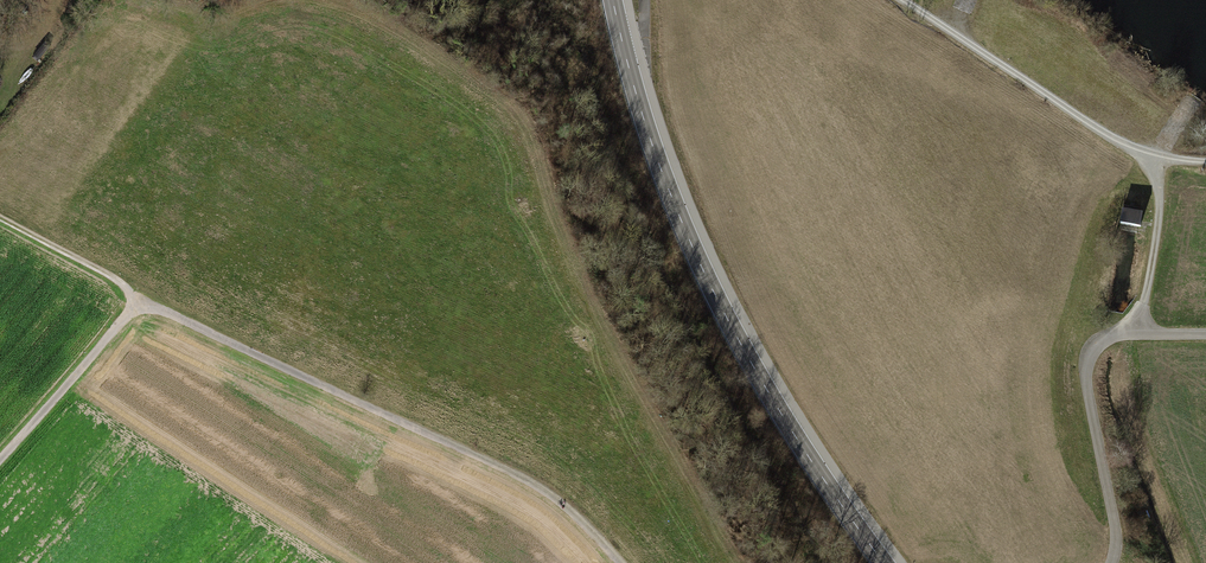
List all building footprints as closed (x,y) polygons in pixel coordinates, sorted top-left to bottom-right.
[(1140,213),(1123,210),(1121,225),(1138,227),(1140,213)]
